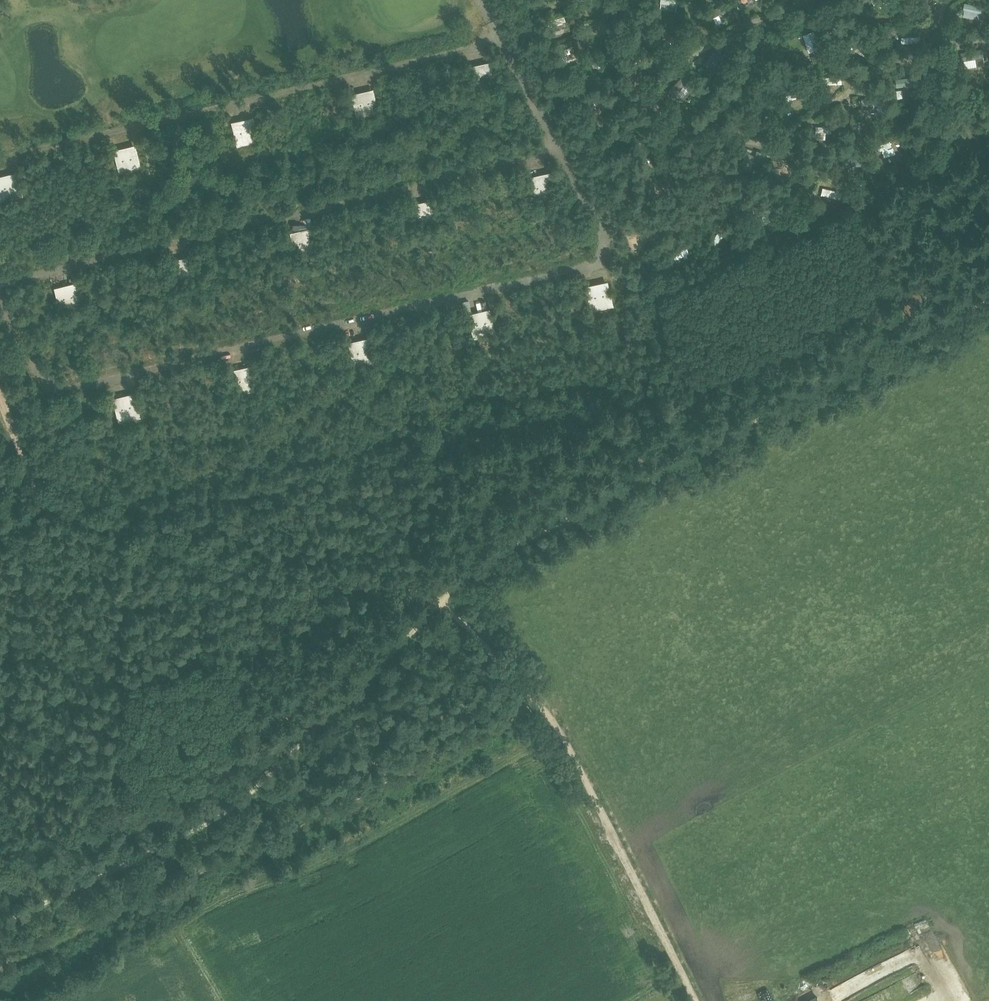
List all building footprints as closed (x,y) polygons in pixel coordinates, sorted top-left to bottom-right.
[(728,2),(709,11),(711,17),(731,8),(728,2)] [(964,3),(963,10),(964,10),(983,14),(984,15),(986,7),(964,3)] [(600,26),(610,24),(607,12),(597,15),(600,26)] [(564,16),(547,20),(548,27),(566,23),(564,16)] [(637,25),(636,31),(653,35),(654,29),(637,25)] [(680,29),(659,32),(660,41),(682,39),(680,29)] [(813,30),(808,32),(808,33),(814,51),(815,53),(820,51),(813,30)] [(854,38),(852,43),(867,51),(870,46),(854,38)] [(571,40),(555,45),(557,51),(573,46),(571,40)] [(746,43),(735,45),(736,51),(747,50),(746,43)] [(982,48),(961,52),(962,60),(963,60),(975,58),(983,56),(982,48)] [(610,51),(591,60),(594,67),(596,66),(609,60),(613,59),(610,51)] [(639,51),(637,58),(659,66),(661,59),(639,51)] [(721,56),(712,68),(718,73),(731,57),(724,52),(721,56)] [(491,61),(468,66),(474,92),(497,86),(491,61)] [(848,67),(830,67),(831,76),(848,75),(848,67)] [(554,76),(551,77),(553,84),(557,83),(576,78),(574,71),(554,76)] [(684,74),(667,92),(673,97),(677,94),(687,82),(690,79),(684,74)] [(914,76),(895,79),(896,87),(915,84),(914,76)] [(373,89),(351,94),(357,119),(379,114),(373,89)] [(802,89),(783,97),(786,102),(789,101),(798,97),(801,96),(802,96),(804,95),(802,89)] [(909,99),(919,99),(918,90),(909,90),(909,99)] [(590,91),(588,99),(599,103),(608,106),(611,99),(590,91)] [(720,92),(716,97),(726,104),(730,99),(720,92)] [(634,115),(617,127),(620,132),(628,126),(633,123),(637,120),(634,115)] [(254,117),(231,122),(237,147),(259,142),(254,117)] [(899,131),(888,135),(893,148),(903,144),(899,131)] [(136,144),(113,150),(119,175),(142,170),(136,144)] [(750,170),(749,171),(757,174),(764,153),(757,151),(755,156),(750,170)] [(648,156),(637,165),(640,169),(651,160),(648,156)] [(861,158),(842,159),(843,167),(861,166),(861,158)] [(784,162),(776,177),(781,180),(782,179),(788,168),(789,165),(784,162)] [(0,176),(0,198),(1,202),(24,197),(18,172),(0,176)] [(556,197),(550,172),(527,177),(533,202),(556,197)] [(822,188),(821,195),(840,199),(842,192),(822,188)] [(438,224),(432,199),(410,204),(416,230),(438,224)] [(765,209),(753,219),(757,223),(769,214),(765,209)] [(318,252),(312,227),(290,233),(296,258),(318,252)] [(718,231),(710,244),(715,248),(724,235),(718,231)] [(686,247),(672,254),(675,260),(683,256),(686,254),(689,253),(686,247)] [(200,280),(195,255),(172,260),(178,285),(200,280)] [(585,286),(591,312),(614,306),(608,281),(585,286)] [(83,307),(77,282),(54,288),(60,313),(83,307)] [(467,314),(473,339),(496,334),(490,309),(467,314)] [(348,342),(354,368),(377,362),(370,337),(348,342)] [(230,370),(236,395),(259,390),(253,365),(230,370)] [(118,423),(141,418),(135,392),(112,398),(118,423)] [(876,963),(883,977),(936,952),(929,938),(876,963)]
